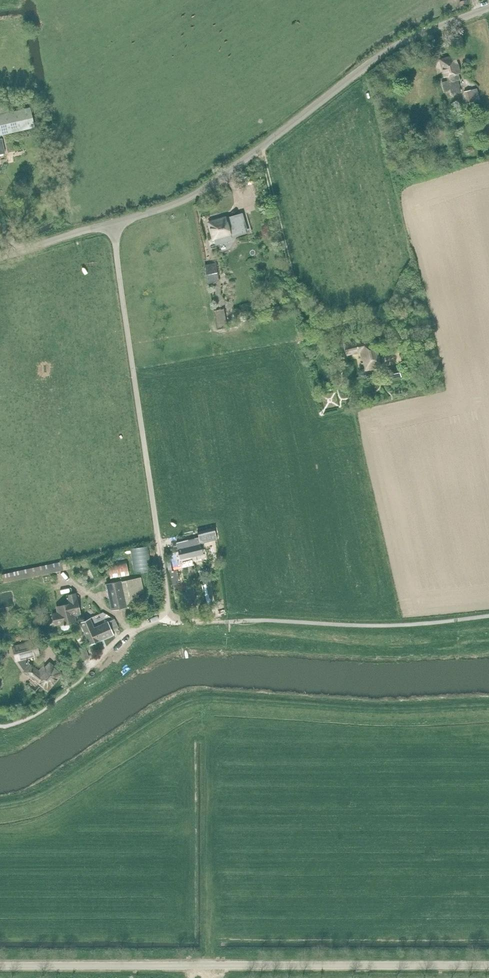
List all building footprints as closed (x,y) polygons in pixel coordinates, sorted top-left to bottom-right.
[(460,73),(456,59),(455,55),(440,59),(445,77),(446,76),(447,80),(442,82),(444,91),(450,90),(452,94),(460,92),(458,85),(459,85),(458,80),(460,80),(459,73),(460,73)] [(474,102),(471,90),(464,91),(467,104),(474,102)] [(34,127),(29,107),(0,114),(0,135),(34,127)] [(473,123),(466,124),(468,132),(474,131),(473,123)] [(249,233),(243,215),(242,215),(230,218),(231,219),(227,220),(227,217),(209,222),(212,234),(214,233),(217,245),(234,240),(233,237),(249,233)] [(218,264),(218,263),(218,262),(217,261),(216,260),(215,260),(214,260),(213,260),(212,260),(212,261),(211,261),(211,262),(211,263),(205,264),(208,283),(220,281),(217,266),(217,265),(218,265),(218,264)] [(213,327),(221,325),(218,307),(209,309),(213,327)] [(365,370),(381,367),(375,337),(345,343),(348,354),(361,351),(365,370)] [(388,379),(401,376),(399,367),(386,370),(388,379)] [(206,539),(211,538),(215,555),(220,554),(215,527),(196,531),(197,535),(205,533),(206,539)] [(187,540),(191,556),(203,553),(199,537),(187,540)] [(180,559),(191,556),(187,540),(176,542),(180,559)] [(168,569),(179,567),(177,558),(166,561),(168,569)] [(108,577),(119,573),(116,561),(104,565),(108,577)] [(1,573),(1,574),(2,581),(63,570),(62,562),(1,573)] [(176,570),(168,572),(171,586),(177,585),(178,580),(176,570)] [(112,609),(126,606),(121,581),(107,584),(112,609)] [(52,614),(48,615),(47,617),(48,624),(51,626),(54,625),(60,623),(61,625),(75,621),(74,616),(80,614),(75,593),(67,595),(69,604),(56,607),(58,613),(52,614)] [(91,610),(85,613),(87,618),(94,615),(91,610)] [(91,617),(80,622),(90,644),(113,634),(107,622),(94,628),(90,620),(92,619),(91,617)] [(45,667),(43,665),(37,671),(30,665),(24,657),(37,653),(34,641),(12,647),(15,659),(24,672),(34,680),(35,679),(47,690),(61,673),(49,663),(45,667)] [(88,658),(85,646),(78,648),(82,660),(88,658)] [(31,689),(33,686),(26,679),(23,682),(31,689)]
